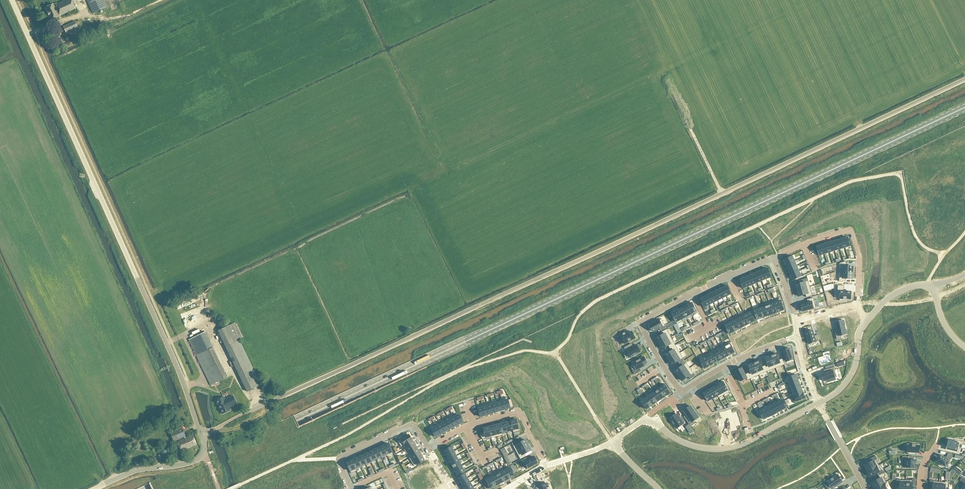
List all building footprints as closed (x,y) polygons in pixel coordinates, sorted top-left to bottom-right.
[(71,0),(65,0),(57,4),(57,3),(53,4),(46,7),(45,7),(46,8),(51,19),(51,20),(58,16),(59,16),(58,16),(60,15),(61,15),(75,9),(71,0)] [(104,0),(87,0),(93,14),(107,7),(104,0)] [(77,27),(74,21),(63,26),(66,33),(77,27)] [(848,237),(842,239),(845,247),(850,246),(848,237)] [(822,245),(816,247),(819,255),(824,254),(822,245)] [(792,256),(784,260),(786,265),(795,261),(792,256)] [(795,261),(786,265),(788,270),(797,266),(795,261)] [(840,263),(839,272),(853,273),(853,267),(846,266),(846,261),(840,263)] [(797,266),(788,270),(791,275),(799,271),(797,266)] [(768,268),(763,270),(766,279),(771,277),(768,268)] [(799,271),(791,275),(793,280),(801,276),(799,271)] [(839,272),(839,281),(845,281),(845,278),(853,278),(853,273),(839,272)] [(745,278),(740,280),(743,288),(748,286),(745,278)] [(802,283),(795,285),(796,288),(796,290),(797,290),(810,287),(807,278),(801,280),(802,283)] [(727,285),(722,288),(726,296),(731,294),(727,285)] [(838,285),(837,298),(840,298),(840,300),(846,301),(846,299),(851,299),(851,292),(844,291),(844,285),(838,285)] [(810,287),(797,290),(798,293),(797,293),(798,296),(799,296),(805,294),(806,297),(812,295),(810,287)] [(722,288),(718,290),(722,298),(726,296),(722,288)] [(718,290),(714,292),(718,301),(722,298),(718,290)] [(714,292),(709,294),(714,303),(718,301),(714,292)] [(709,294),(705,296),(709,305),(714,303),(709,294)] [(705,296),(700,299),(704,307),(709,305),(705,296)] [(780,298),(774,300),(779,311),(784,309),(780,298)] [(808,302),(801,304),(803,312),(806,311),(806,310),(816,308),(813,298),(807,299),(808,302)] [(774,300),(769,302),(773,313),(779,311),(774,300)] [(769,302),(763,304),(764,306),(765,306),(768,315),(773,313),(769,302)] [(692,303),(687,305),(691,314),(692,315),(697,312),(692,303)] [(687,305),(682,308),(686,316),(691,314),(687,305)] [(759,306),(753,308),(753,309),(754,310),(756,317),(757,319),(762,317),(759,308),(759,306)] [(759,308),(762,317),(768,315),(765,306),(764,306),(759,308)] [(682,308),(677,311),(681,319),(686,316),(682,308)] [(745,313),(745,315),(750,323),(755,320),(754,318),(756,317),(754,310),(753,309),(745,313)] [(677,311),(671,313),(677,324),(683,321),(681,319),(677,311)] [(744,312),(739,315),(739,316),(740,316),(740,317),(744,326),(750,323),(745,315),(745,313),(744,312)] [(739,316),(734,319),(735,320),(739,328),(744,326),(740,317),(740,316),(739,316)] [(652,323),(649,325),(653,332),(659,328),(661,331),(666,328),(661,319),(652,324),(652,323)] [(668,328),(677,323),(675,320),(666,325),(668,328)] [(729,320),(724,323),(729,334),(734,331),(730,322),(729,320)] [(730,322),(734,331),(739,328),(735,320),(730,322)] [(837,330),(835,330),(835,331),(836,336),(837,336),(837,339),(841,338),(840,335),(846,334),(843,320),(836,322),(837,330)] [(261,385),(239,340),(241,338),(234,323),(218,331),(247,391),(261,385)] [(823,344),(826,343),(825,340),(831,338),(828,326),(821,328),(822,332),(819,333),(823,344)] [(656,338),(656,339),(657,341),(658,341),(659,343),(671,337),(667,329),(661,332),(663,335),(656,338)] [(813,330),(805,333),(809,344),(820,341),(818,335),(814,336),(813,330)] [(227,378),(213,348),(205,332),(189,340),(211,385),(227,378)] [(620,335),(618,336),(622,345),(630,341),(630,342),(634,340),(634,339),(635,338),(632,332),(625,335),(624,332),(625,332),(620,334),(620,335)] [(671,337),(659,343),(660,346),(661,348),(662,348),(662,349),(668,345),(670,348),(675,345),(671,337)] [(725,345),(724,345),(725,346),(729,355),(735,352),(732,347),(733,347),(734,346),(731,342),(725,345)] [(630,344),(624,347),(630,357),(640,352),(637,345),(631,348),(630,344)] [(724,344),(720,346),(725,357),(729,355),(725,346),(724,345),(725,345),(724,344)] [(671,351),(665,355),(667,357),(667,358),(668,360),(680,353),(675,345),(670,348),(671,351)] [(720,346),(716,349),(721,359),(725,357),(720,346)] [(785,358),(782,359),(784,365),(787,363),(787,361),(793,359),(791,352),(790,348),(783,351),(785,358)] [(716,349),(712,351),(717,361),(721,359),(716,349)] [(712,351),(708,353),(714,363),(717,361),(712,351)] [(823,356),(817,358),(820,365),(821,366),(826,364),(826,363),(832,361),(830,355),(831,354),(830,351),(822,353),(823,356)] [(680,353),(668,360),(669,362),(670,362),(672,365),(678,361),(679,364),(685,361),(680,353)] [(708,353),(704,355),(705,357),(710,365),(714,363),(708,353)] [(773,354),(771,355),(776,368),(784,365),(782,359),(779,360),(776,353),(773,354)] [(768,364),(765,365),(767,371),(776,368),(771,355),(768,356),(765,358),(768,364)] [(635,367),(631,368),(635,374),(641,371),(640,368),(644,366),(643,364),(647,362),(644,357),(633,363),(635,367)] [(705,357),(700,360),(704,368),(710,365),(705,357)] [(756,361),(753,362),(754,363),(759,375),(767,371),(765,365),(762,367),(759,360),(756,361)] [(676,371),(675,371),(677,374),(677,373),(679,376),(690,368),(685,361),(679,364),(681,367),(675,371),(676,371)] [(751,372),(748,373),(751,379),(759,375),(754,363),(751,364),(751,363),(748,364),(748,365),(751,372)] [(826,372),(821,374),(823,381),(837,377),(835,370),(836,370),(835,367),(825,370),(826,372)] [(679,376),(678,376),(680,378),(682,381),(688,377),(690,379),(695,375),(690,368),(679,376)] [(742,368),(735,371),(737,374),(740,381),(746,378),(748,380),(751,379),(748,373),(745,374),(742,368)] [(796,374),(787,378),(789,383),(798,379),(796,374)] [(723,381),(718,384),(724,395),(729,392),(723,381)] [(718,384),(713,387),(718,395),(718,396),(719,398),(724,395),(718,384)] [(665,385),(660,388),(665,396),(670,392),(665,385)] [(713,387),(708,390),(713,398),(718,396),(718,395),(713,387)] [(660,388),(655,391),(661,399),(665,396),(660,388)] [(708,390),(703,393),(708,401),(713,398),(708,390)] [(655,391),(650,394),(656,402),(661,399),(655,391)] [(794,396),(792,397),(795,403),(799,402),(799,401),(805,398),(803,393),(795,396),(794,396)] [(650,394),(646,398),(651,406),(656,402),(650,394)] [(233,396),(225,400),(223,397),(216,400),(222,414),(230,410),(228,407),(237,403),(233,396)] [(507,397),(501,399),(502,401),(505,409),(513,407),(511,399),(507,400),(507,397)] [(646,398),(641,401),(646,409),(651,406),(646,398)] [(782,399),(777,402),(781,410),(786,408),(782,399)] [(777,402),(773,404),(777,412),(781,410),(777,402)] [(773,404),(769,406),(773,415),(777,412),(773,404)] [(684,416),(691,426),(695,423),(693,421),(698,417),(690,406),(684,410),(687,415),(685,417),(684,416)] [(763,406),(757,409),(759,414),(760,413),(763,419),(768,417),(764,408),(765,408),(763,406)] [(765,408),(764,408),(768,417),(773,415),(769,406),(765,408)] [(721,417),(723,417),(725,422),(738,418),(736,412),(731,414),(729,410),(720,413),(721,417)] [(458,414),(454,417),(458,425),(462,422),(458,414)] [(677,414),(670,419),(677,428),(683,424),(677,414)] [(454,417),(449,419),(453,427),(458,425),(454,417)] [(734,426),(740,425),(738,418),(725,422),(727,428),(726,428),(727,432),(735,430),(734,426)] [(449,419),(445,422),(449,429),(453,427),(449,419)] [(516,419),(510,421),(513,430),(512,430),(513,432),(519,431),(516,419)] [(445,422),(440,424),(444,432),(449,429),(445,422)] [(499,423),(494,425),(497,437),(502,435),(502,433),(499,423)] [(440,424),(436,427),(440,434),(444,432),(440,424)] [(494,425),(488,426),(491,437),(491,438),(497,437),(494,425)] [(484,432),(479,433),(482,439),(491,437),(488,426),(482,428),(484,432)] [(184,437),(184,439),(177,442),(181,451),(196,444),(193,435),(186,438),(185,437),(186,436),(182,427),(170,432),(174,442),(184,437)] [(436,427),(431,429),(435,437),(440,434),(436,427)] [(404,437),(398,441),(401,446),(403,445),(412,439),(409,434),(406,436),(404,437)] [(412,439),(403,445),(405,449),(414,443),(412,439)] [(948,439),(946,447),(947,448),(947,449),(947,450),(957,452),(960,442),(948,439)] [(517,440),(511,443),(516,451),(528,445),(525,440),(518,443),(517,440)] [(388,443),(382,446),(387,455),(387,457),(393,454),(388,443)] [(405,449),(404,450),(407,454),(409,453),(417,448),(414,443),(405,449)] [(907,447),(907,451),(907,452),(908,452),(908,454),(915,455),(915,453),(916,453),(919,453),(919,452),(919,448),(919,445),(908,444),(907,447)] [(528,445),(516,451),(520,459),(526,456),(524,453),(530,450),(528,445)] [(382,446),(377,448),(381,457),(382,458),(387,455),(382,446)] [(451,446),(444,451),(446,455),(454,451),(451,446)] [(508,455),(504,447),(500,449),(504,457),(508,456),(508,455)] [(377,448),(372,450),(376,459),(381,457),(377,448)] [(417,448),(409,453),(411,457),(419,452),(417,448)] [(372,450),(367,453),(371,461),(376,459),(372,450)] [(454,451),(446,455),(449,460),(456,456),(454,451)] [(411,457),(409,458),(412,462),(422,456),(419,452),(411,457)] [(367,453),(362,455),(366,464),(366,465),(372,462),(371,461),(367,453)] [(940,455),(936,461),(940,463),(947,467),(950,460),(951,459),(953,454),(948,453),(945,458),(940,455)] [(362,455),(357,457),(361,466),(366,464),(362,455)] [(422,456),(412,462),(414,466),(425,460),(422,456)] [(456,456),(449,460),(451,465),(459,461),(456,456)] [(871,462),(864,465),(867,471),(879,465),(876,460),(877,459),(875,456),(870,459),(871,462)] [(903,456),(902,463),(905,463),(905,468),(909,468),(909,467),(916,468),(916,464),(916,461),(916,460),(912,460),(909,460),(909,457),(908,457),(903,456)] [(357,457),(351,460),(356,470),(361,467),(361,466),(357,457)] [(526,457),(521,460),(522,463),(524,462),(528,468),(537,463),(534,457),(528,460),(526,457)] [(351,460),(346,462),(351,473),(357,471),(356,470),(351,460)] [(459,461),(451,465),(454,470),(462,466),(459,461)] [(879,465),(867,471),(870,476),(877,473),(878,476),(884,473),(882,470),(881,470),(879,465)] [(462,466),(454,470),(457,475),(464,471),(462,466)] [(504,469),(503,469),(509,478),(514,476),(509,466),(504,469)] [(503,468),(498,470),(504,481),(509,478),(503,469),(504,469),(503,468)] [(430,470),(422,475),(424,478),(425,480),(428,479),(432,485),(437,481),(430,470)] [(498,470),(494,473),(500,483),(504,481),(498,470)] [(412,478),(419,488),(425,486),(421,479),(424,478),(422,475),(421,473),(412,478)] [(464,473),(457,478),(460,482),(467,478),(464,473)] [(494,473),(489,475),(495,486),(500,483),(494,473)] [(880,478),(872,482),(875,488),(884,483),(886,482),(884,477),(885,476),(884,473),(878,476),(880,478)] [(489,475),(484,478),(490,488),(495,486),(489,475)] [(827,486),(829,488),(837,488),(839,488),(837,485),(838,484),(837,483),(841,480),(837,475),(833,478),(831,479),(828,482),(830,484),(827,486)] [(467,478),(460,482),(463,487),(470,483),(467,478)] [(897,485),(900,485),(900,488),(906,488),(906,480),(900,480),(900,479),(897,479),(897,485)] [(906,488),(912,488),(912,485),(915,485),(915,479),(912,479),(912,480),(906,480),(906,488)] [(929,486),(933,486),(932,488),(939,488),(939,482),(933,481),(933,480),(930,480),(929,486)]
